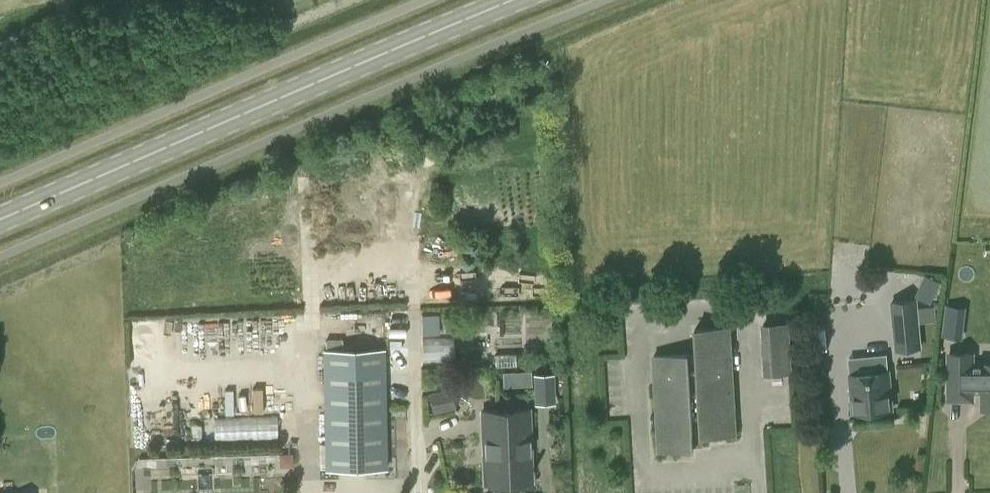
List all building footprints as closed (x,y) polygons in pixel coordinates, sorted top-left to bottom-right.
[(915,296),(931,304),(941,281),(925,274),(915,296)] [(895,350),(922,348),(918,299),(891,301),(895,350)] [(947,335),(967,335),(967,303),(947,303),(947,335)] [(935,306),(919,307),(920,322),(936,321),(935,306)] [(438,314),(422,314),(422,334),(438,334),(438,314)] [(764,375),(793,374),(790,323),(761,324),(764,375)] [(691,354),(653,356),(659,451),(694,449),(693,445),(702,445),(702,436),(731,435),(725,327),(690,329),(691,354)] [(426,358),(457,356),(456,334),(425,336),(426,358)] [(384,348),(324,349),(326,470),(386,469),(384,348)] [(984,391),(983,409),(989,410),(989,363),(984,363),(984,365),(972,365),(972,353),(949,353),(949,399),(971,399),(972,391),(984,391)] [(888,371),(850,374),(854,413),(892,410),(888,371)] [(516,387),(516,373),(502,373),(502,387),(516,387)] [(554,376),(533,377),(534,397),(555,396),(554,376)] [(453,386),(430,391),(435,411),(458,406),(453,386)] [(499,410),(482,411),(485,483),(514,482),(531,481),(528,409),(499,410)] [(279,436),(279,415),(216,416),(216,437),(279,436)]
